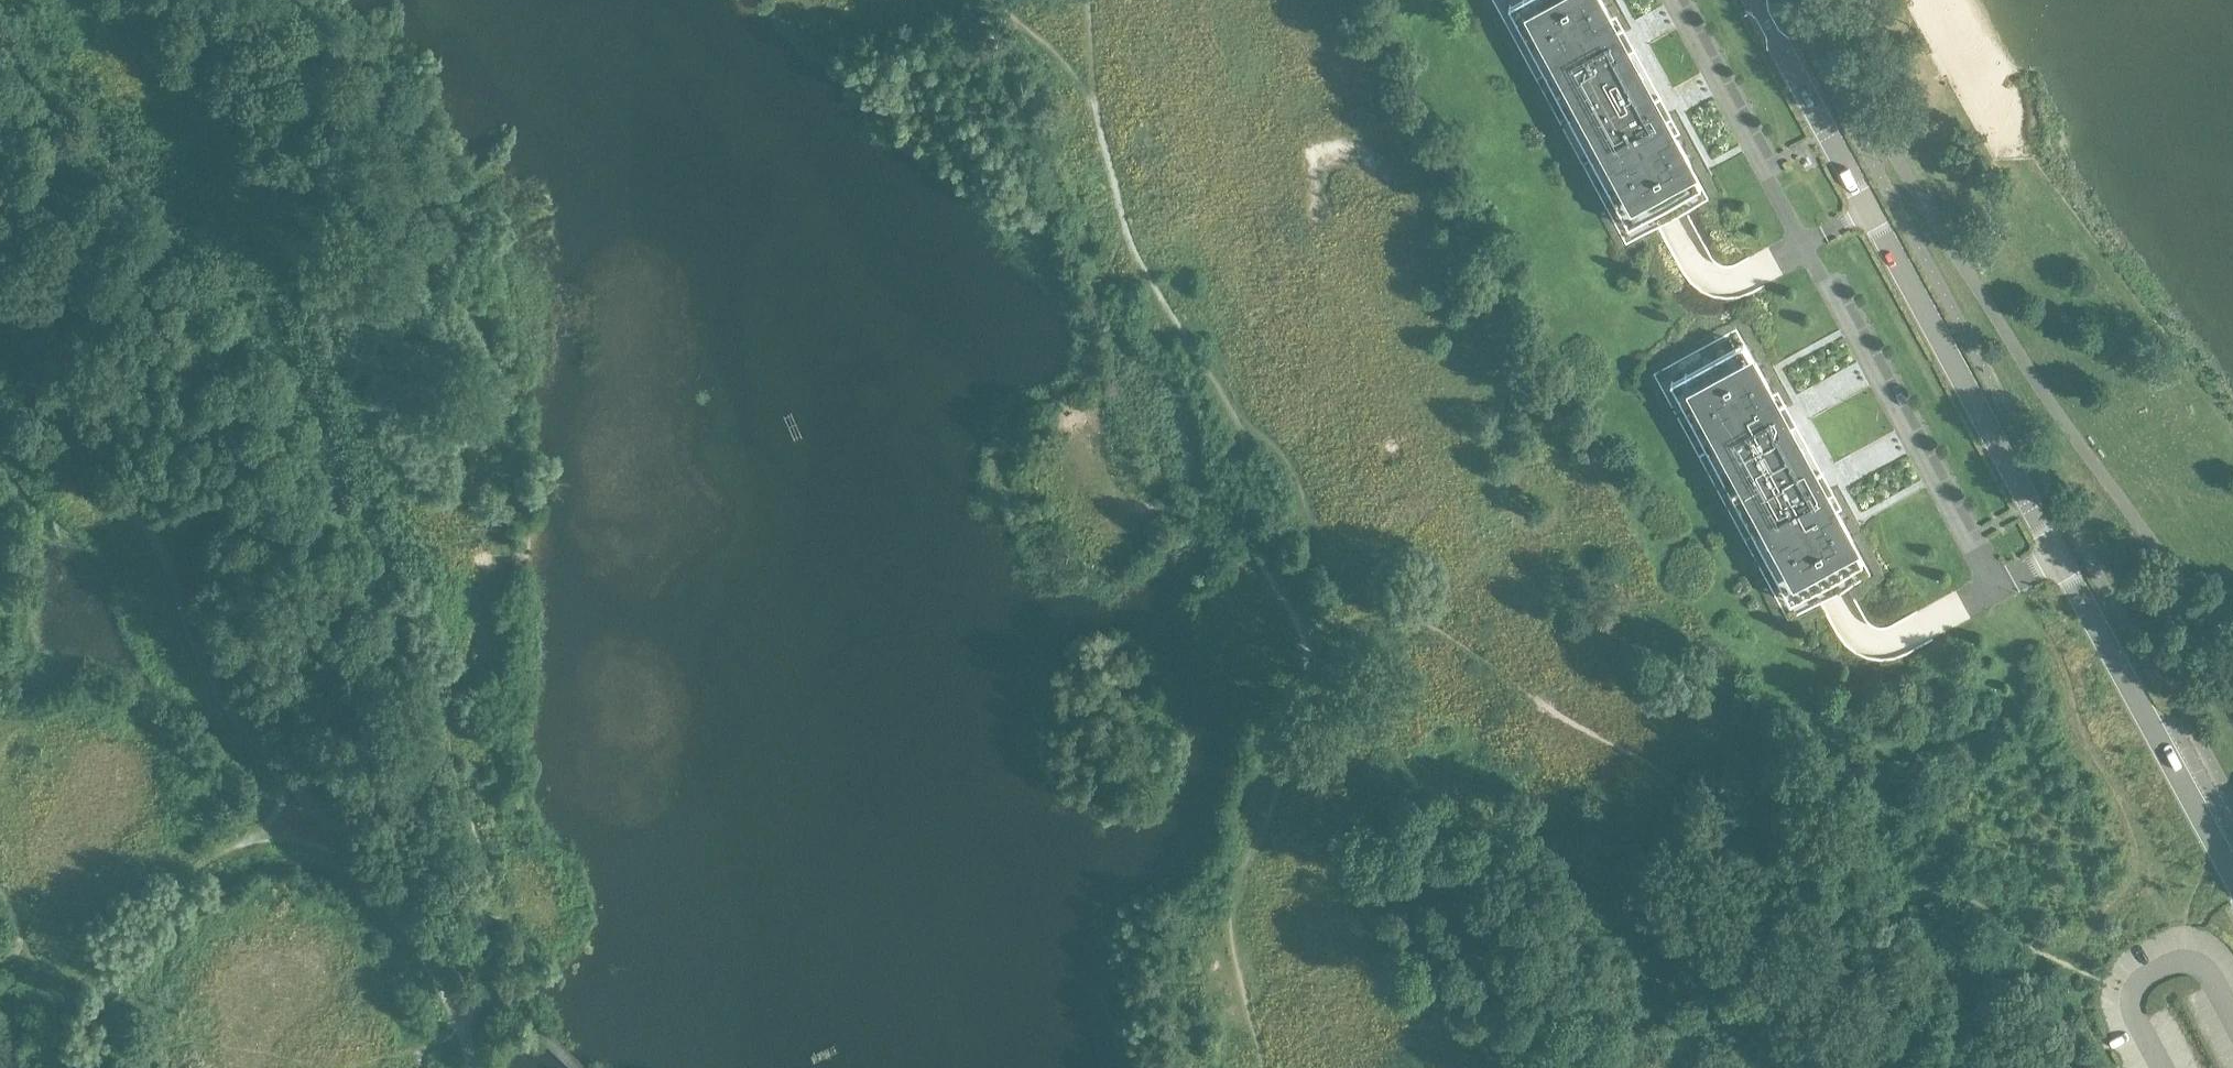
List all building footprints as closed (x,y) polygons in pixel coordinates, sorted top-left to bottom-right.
[(1636,204),(1694,172),(1666,121),(1672,117),(1669,113),(1663,116),(1656,104),(1663,101),(1660,96),(1654,100),(1628,52),(1634,49),(1632,45),(1626,48),(1619,36),(1625,32),(1623,28),(1617,31),(1600,0),(1552,0),(1531,12),(1636,204)] [(1661,20),(1637,30),(1647,53),(1670,43),(1661,20)] [(1700,90),(1677,96),(1683,119),(1706,113),(1700,90)] [(1733,274),(1738,296),(1775,289),(1771,266),(1733,274)] [(1751,355),(1692,387),(1797,579),(1856,548),(1828,496),(1834,493),(1831,489),(1825,492),(1818,480),(1824,477),(1822,472),(1816,475),(1790,428),(1796,425),(1794,420),(1787,424),(1781,411),(1787,408),(1785,404),(1779,407),(1751,355)] [(1847,381),(1798,407),(1808,425),(1857,399),(1847,381)]
